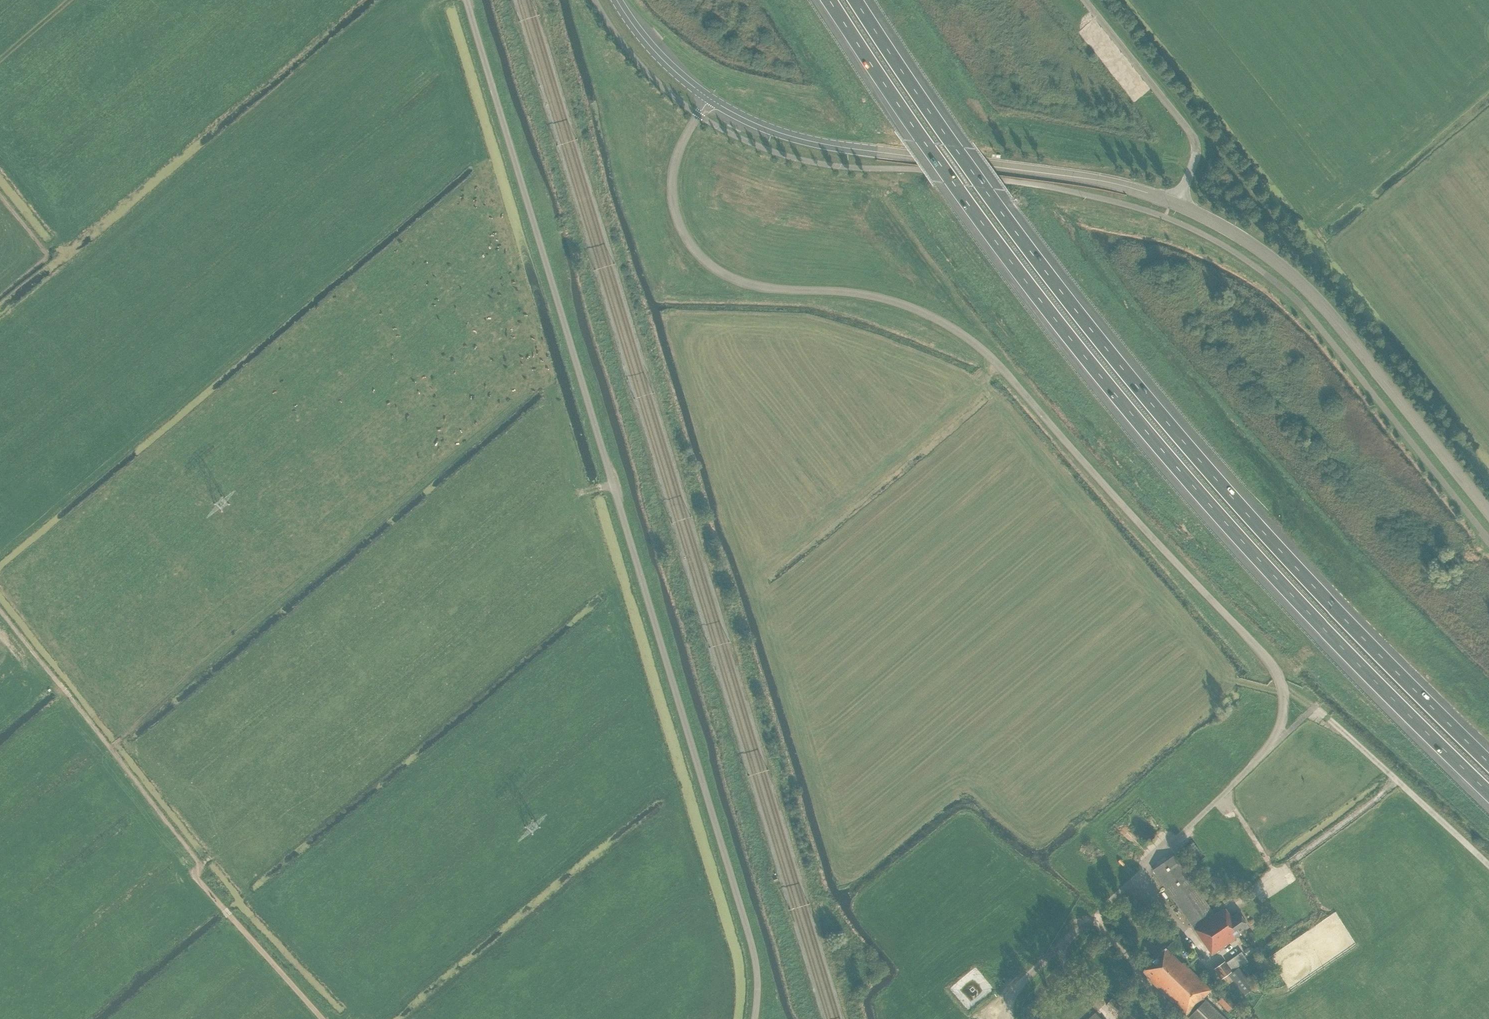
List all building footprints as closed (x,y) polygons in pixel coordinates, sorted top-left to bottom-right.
[(1194,929),(1214,914),(1173,855),(1153,870),(1194,929)] [(1224,907),(1218,912),(1236,937),(1240,934),(1239,933),(1248,927),(1238,912),(1231,917),(1224,907)] [(1218,912),(1214,914),(1194,929),(1212,955),(1236,937),(1218,912)] [(1254,951),(1251,945),(1243,950),(1247,955),(1254,951)] [(1149,980),(1158,988),(1181,964),(1166,948),(1143,972),(1150,979),(1149,980)] [(1241,951),(1226,962),(1232,970),(1246,959),(1241,951)] [(1224,961),(1213,969),(1221,979),(1223,977),(1228,984),(1233,981),(1244,994),(1254,986),(1238,968),(1232,972),(1224,961)] [(1209,992),(1211,990),(1183,962),(1181,964),(1158,988),(1186,1015),(1203,998),(1207,994),(1209,996),(1211,994),(1209,992)] [(1259,969),(1249,976),(1254,983),(1264,975),(1259,969)] [(1223,984),(1213,994),(1219,999),(1217,1001),(1228,1012),(1239,1001),(1234,996),(1231,1000),(1225,994),(1229,991),(1223,984)] [(1150,994),(1146,999),(1153,1006),(1157,1001),(1150,994)] [(1203,998),(1186,1015),(1188,1017),(1190,1018),(1225,1018),(1203,998)] [(1120,1007),(1110,1000),(1106,1005),(1116,1012),(1120,1007)]
